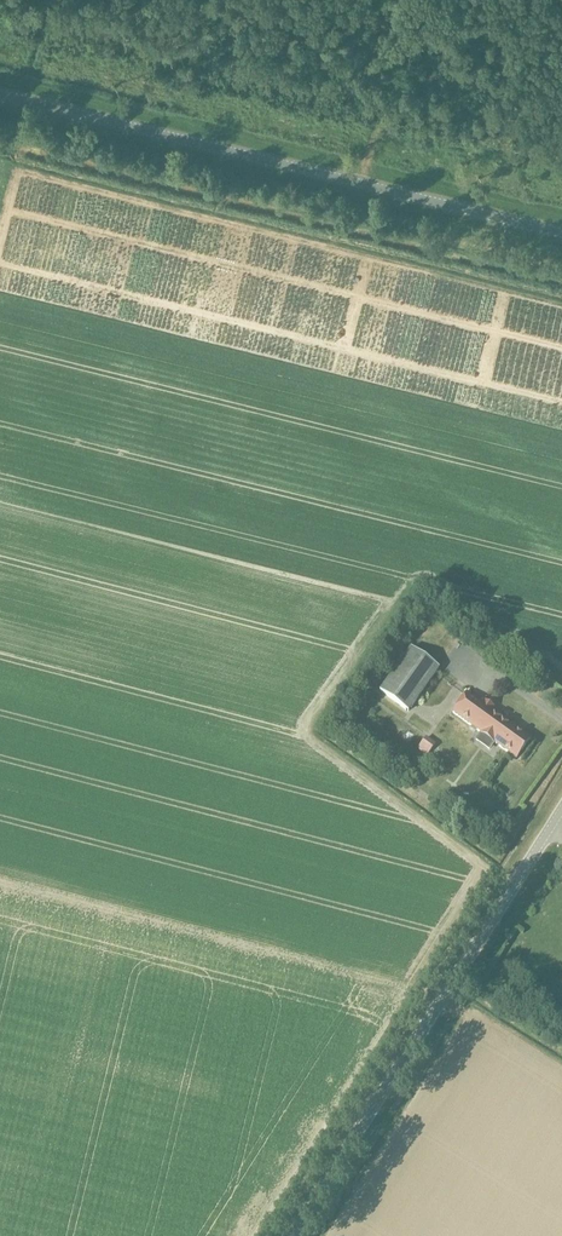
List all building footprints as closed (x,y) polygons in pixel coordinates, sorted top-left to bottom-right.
[(408,711),(437,670),(409,649),(380,691),(408,711)] [(516,759),(530,739),(467,693),(452,713),(516,759)] [(423,752),(432,740),(422,733),(413,745),(423,752)]
